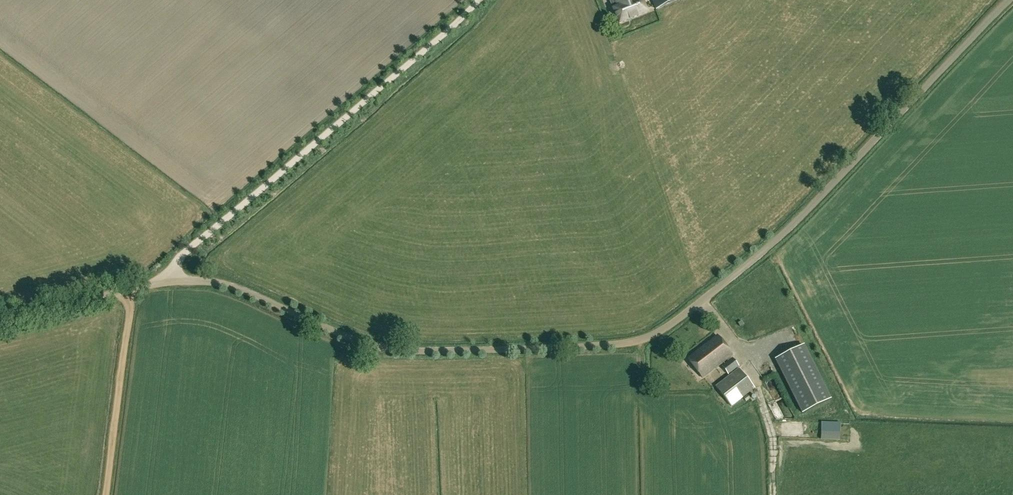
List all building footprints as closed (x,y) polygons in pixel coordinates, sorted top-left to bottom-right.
[(609,0),(620,25),(648,13),(643,0),(610,0),(609,0)] [(656,9),(677,0),(652,0),(656,9)] [(733,355),(718,336),(689,359),(703,378),(733,355)] [(799,341),(772,355),(801,409),(828,394),(799,341)] [(723,366),(729,374),(740,366),(733,358),(723,366)] [(755,388),(740,368),(717,386),(732,406),(755,388)] [(773,391),(781,389),(780,381),(772,382),(773,391)]
